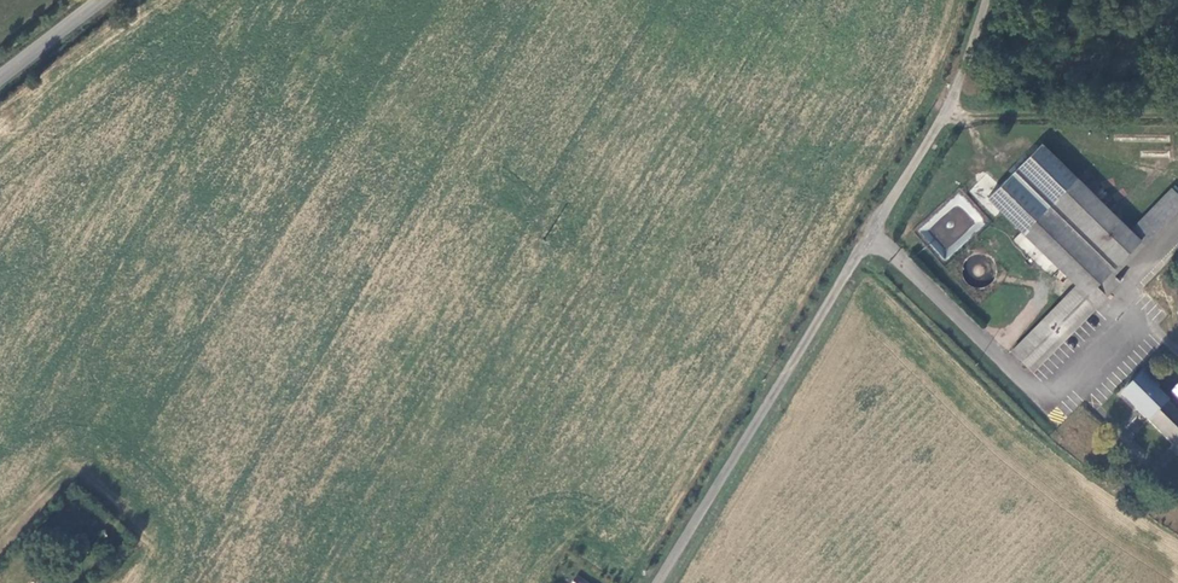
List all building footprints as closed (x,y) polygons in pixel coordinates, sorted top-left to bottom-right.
[(1137,241),(1127,231),(1038,142),(985,195),(1074,284),(1084,293),(1093,285),(1103,295),(1117,281),(1107,271),(1101,265),(1108,257),(1114,264),(1137,241)] [(1127,231),(1137,241),(1177,200),(1177,197),(1169,188),(1127,231)] [(1108,257),(1101,265),(1107,271),(1114,264),(1108,257)] [(1071,287),(1091,307),(1103,295),(1093,285),(1084,293),(1074,284),(1071,287)] [(1091,307),(1071,287),(1007,350),(1027,370),(1091,307)] [(1166,397),(1145,416),(1170,441),(1165,445),(1173,454),(1177,449),(1177,410),(1166,397)]
